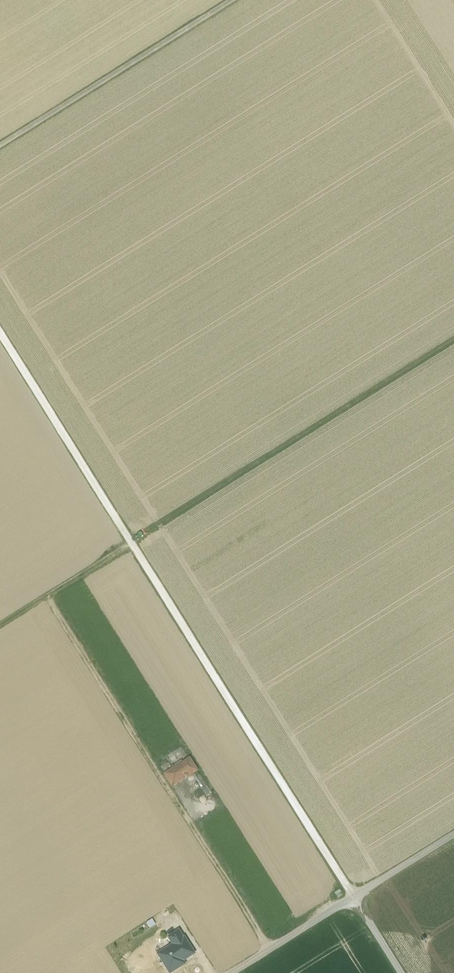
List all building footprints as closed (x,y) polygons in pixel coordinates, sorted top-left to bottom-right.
[(163,775),(172,789),(198,772),(189,758),(163,775)] [(160,956),(171,972),(174,972),(183,967),(181,964),(195,955),(180,934),(171,939),(176,945),(160,956)]
